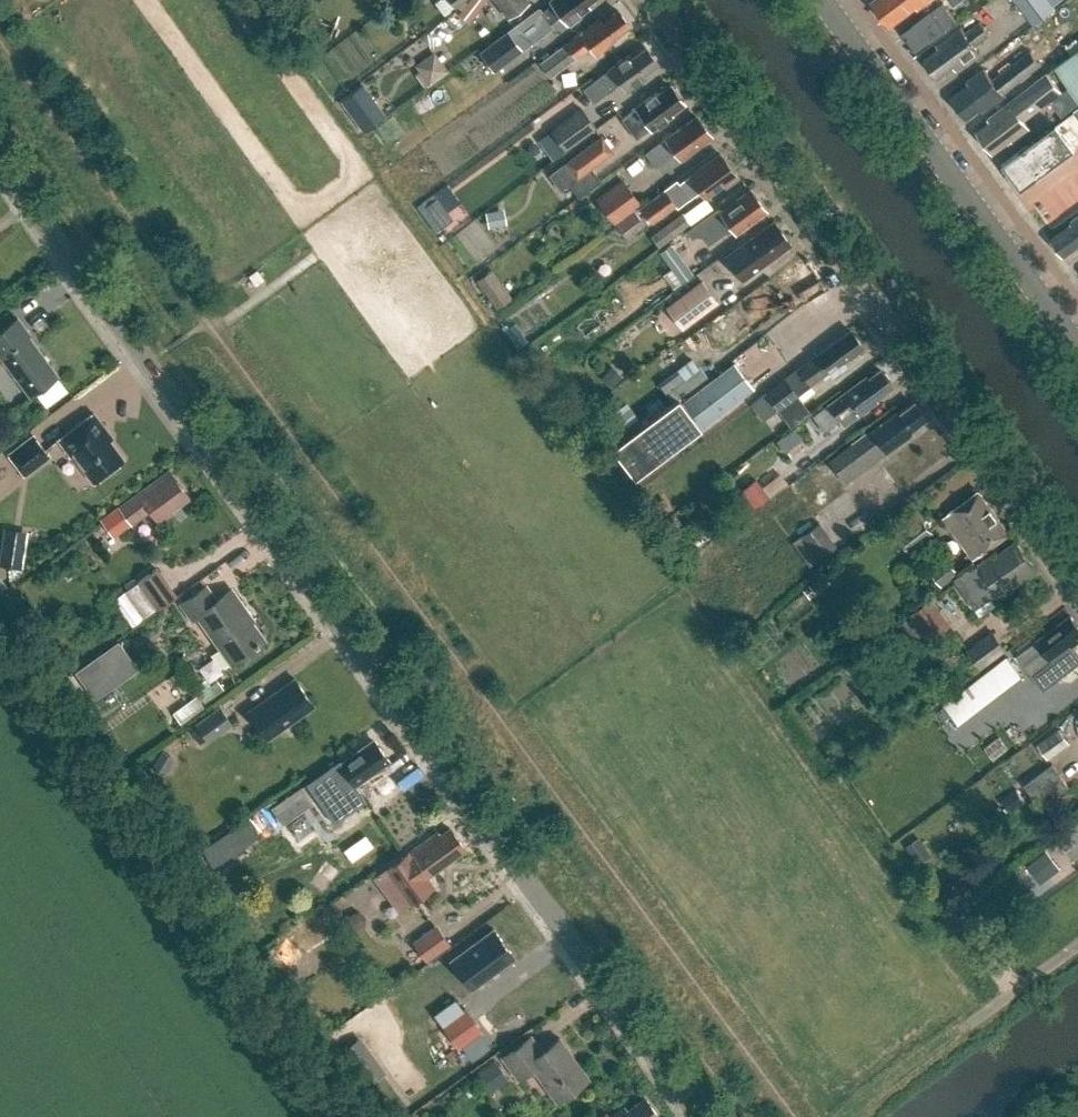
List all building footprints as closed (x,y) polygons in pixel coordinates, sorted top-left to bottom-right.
[(328,0),(326,0),(290,27),(314,58),(351,31),(328,0)] [(461,18),(471,25),(488,0),(473,0),(461,18)] [(509,16),(528,2),(526,0),(497,0),(509,16)] [(592,0),(552,0),(554,3),(543,12),(550,21),(551,23),(562,14),(569,23),(571,22),(574,25),(583,18),(581,15),(584,12),(581,8),(592,0)] [(910,11),(902,0),(875,0),(874,1),(891,25),(910,11)] [(910,11),(915,7),(917,9),(930,0),(902,0),(910,11)] [(1033,25),(1055,9),(1049,0),(1015,0),(1033,25)] [(918,53),(959,23),(944,2),(932,11),(931,10),(902,31),(918,53)] [(495,71),(522,51),(518,45),(550,21),(543,12),(540,8),(480,51),(495,71)] [(608,41),(629,25),(618,10),(602,22),(599,19),(540,64),(550,77),(590,47),(596,55),(610,44),(608,41)] [(972,45),(986,34),(979,25),(964,35),(960,29),(938,45),(941,48),(926,59),(928,61),(927,66),(932,73),(936,73),(938,76),(960,59),(962,62),(977,52),(972,45)] [(637,78),(657,63),(645,47),(632,58),(629,54),(609,69),(610,69),(583,89),(594,103),(621,82),(627,91),(639,81),(637,78)] [(407,68),(422,87),(444,69),(429,50),(407,68)] [(1003,93),(1041,64),(1030,50),(993,79),(984,68),(967,81),(969,84),(952,97),(968,119),(981,109),(983,112),(1004,95),(1003,93)] [(1055,67),(1077,98),(1077,50),(1055,67)] [(1028,126),(1023,120),(1061,91),(1047,73),(988,119),(990,122),(977,131),(993,153),(1028,126)] [(341,100),(364,132),(386,115),(363,84),(341,100)] [(432,107),(444,100),(435,85),(423,92),(432,107)] [(665,115),(682,102),(679,99),(681,97),(674,88),(673,90),(670,86),(658,96),(656,92),(636,107),(637,109),(623,120),(632,133),(633,132),(638,138),(651,129),(652,131),(668,119),(665,115)] [(596,127),(582,108),(552,131),(566,150),(596,127)] [(666,140),(646,155),(656,168),(675,154),(679,160),(711,136),(696,117),(666,139),(666,140)] [(1061,159),(1074,149),(1056,125),(1004,163),(1022,188),(1051,167),(1061,163),(1061,159)] [(590,168),(612,152),(601,136),(548,174),(560,190),(568,184),(577,196),(599,180),(590,168)] [(677,181),(640,208),(652,224),(676,206),(677,208),(699,192),(705,199),(736,175),(720,153),(678,184),(677,181)] [(614,224),(641,204),(622,179),(595,199),(614,224)] [(750,189),(721,211),(718,208),(687,230),(692,237),(699,232),(708,243),(730,227),(735,233),(766,211),(750,189)] [(452,219),(436,198),(425,207),(441,228),(452,219)] [(489,228),(502,226),(499,211),(486,213),(489,228)] [(626,239),(644,225),(634,211),(616,225),(626,239)] [(661,247),(691,225),(683,213),(664,226),(665,227),(653,236),(661,247)] [(1070,222),(1072,225),(1052,239),(1064,254),(1077,244),(1077,216),(1070,222)] [(790,244),(774,222),(726,257),(742,279),(790,244)] [(671,268),(682,260),(671,244),(660,252),(671,268)] [(800,290),(819,275),(808,259),(793,270),(791,268),(770,283),(771,283),(737,307),(735,305),(704,328),(717,346),(757,317),(760,322),(785,304),(786,304),(799,294),(800,290)] [(496,309),(511,298),(491,270),(476,281),(496,309)] [(682,329),(718,302),(702,280),(666,307),(682,329)] [(27,335),(16,320),(0,332),(0,354),(31,396),(58,377),(27,335)] [(515,323),(506,330),(518,348),(528,342),(515,323)] [(862,346),(854,335),(850,331),(753,404),(765,419),(830,371),(834,376),(847,366),(843,361),(862,346)] [(763,333),(745,348),(760,367),(778,352),(763,333)] [(754,389),(734,363),(681,403),(678,399),(612,448),(635,478),(754,389)] [(678,376),(673,370),(656,382),(669,401),(703,376),(694,364),(678,376)] [(612,388),(623,377),(612,367),(601,378),(612,388)] [(829,407),(827,404),(806,419),(820,438),(841,423),(839,420),(854,409),(859,415),(873,404),(872,401),(892,387),(880,370),(867,380),(867,379),(829,407)] [(899,413),(897,411),(829,461),(845,482),(913,432),(911,429),(926,418),(914,402),(899,413)] [(124,459),(106,436),(110,433),(94,413),(58,440),(71,457),(73,456),(93,482),(124,459)] [(24,478),(50,457),(33,434),(6,455),(24,478)] [(119,509),(118,507),(100,520),(113,537),(149,511),(158,524),(174,513),(172,510),(189,498),(170,472),(119,509)] [(741,490),(754,509),(769,498),(755,480),(741,490)] [(944,518),(974,559),(1010,533),(980,492),(944,518)] [(660,518),(672,509),(664,497),(651,506),(660,518)] [(668,534),(681,523),(675,515),(661,526),(668,534)] [(909,551),(933,533),(922,518),(898,536),(909,551)] [(817,560),(836,546),(819,523),(800,537),(817,560)] [(0,555),(0,566),(23,570),(29,532),(4,528),(0,555)] [(810,566),(817,560),(800,537),(792,543),(810,566)] [(995,552),(977,565),(978,566),(945,589),(955,603),(965,595),(970,602),(986,591),(991,599),(999,593),(1001,595),(1022,580),(1020,578),(1035,567),(1017,542),(998,556),(995,552)] [(947,558),(930,572),(941,586),(958,573),(947,558)] [(177,596),(157,568),(112,600),(132,627),(177,596)] [(822,574),(808,585),(815,595),(830,583),(822,574)] [(193,621),(198,617),(232,664),(265,640),(249,617),(251,616),(231,589),(216,600),(207,586),(181,604),(193,621)] [(952,625),(933,598),(909,614),(928,642),(952,625)] [(1018,656),(1033,676),(1053,661),(1056,665),(1069,655),(1069,648),(1077,641),(1077,637),(1077,636),(1077,635),(1077,625),(1071,616),(1018,656)] [(993,630),(967,650),(982,669),(1008,650),(993,630)] [(87,687),(106,684),(104,667),(85,669),(87,687)] [(249,711),(268,738),(314,705),(295,679),(249,711)] [(991,725),(1022,703),(1012,689),(981,711),(991,725)] [(988,728),(959,691),(931,713),(960,750),(988,728)] [(112,696),(89,706),(95,718),(118,709),(112,696)] [(196,723),(209,741),(232,725),(219,707),(196,723)] [(1059,728),(1037,744),(1049,759),(1070,743),(1059,728)] [(321,800),(351,779),(355,784),(370,774),(368,771),(387,758),(376,743),(362,753),(360,751),(341,764),(342,765),(312,786),(321,800)] [(164,776),(175,758),(162,751),(152,769),(164,776)] [(1040,807),(1069,787),(1053,764),(1024,784),(1025,785),(995,807),(1002,817),(1032,795),(1040,807)] [(281,827),(298,815),(286,798),(269,810),(281,827)] [(211,866),(258,837),(247,820),(201,850),(211,866)] [(1066,831),(1077,847),(1077,822),(1066,831)] [(450,828),(440,835),(438,832),(385,870),(373,879),(398,912),(409,904),(433,886),(427,878),(466,850),(450,828)] [(918,861),(928,855),(917,836),(907,842),(918,861)] [(1038,883),(1058,866),(1042,847),(1022,864),(1038,883)] [(327,894),(334,883),(320,874),(313,885),(327,894)] [(436,924),(412,941),(426,961),(450,943),(436,924)] [(472,989),(514,957),(493,929),(451,960),(472,989)] [(289,967),(297,951),(281,943),(273,960),(289,967)] [(426,1011),(435,1024),(457,1008),(448,995),(426,1011)] [(441,1026),(458,1049),(482,1032),(466,1009),(441,1026)] [(557,1101),(588,1079),(559,1039),(542,1051),(531,1035),(501,1057),(519,1080),(534,1069),(557,1101)] [(360,1037),(341,1051),(367,1087),(386,1073),(360,1037)] [(421,1066),(432,1059),(424,1048),(414,1056),(421,1066)] [(494,1060),(476,1073),(490,1092),(508,1079),(494,1060)] [(659,1116),(645,1098),(627,1110),(624,1105),(611,1114),(609,1111),(600,1116),(659,1116)]
